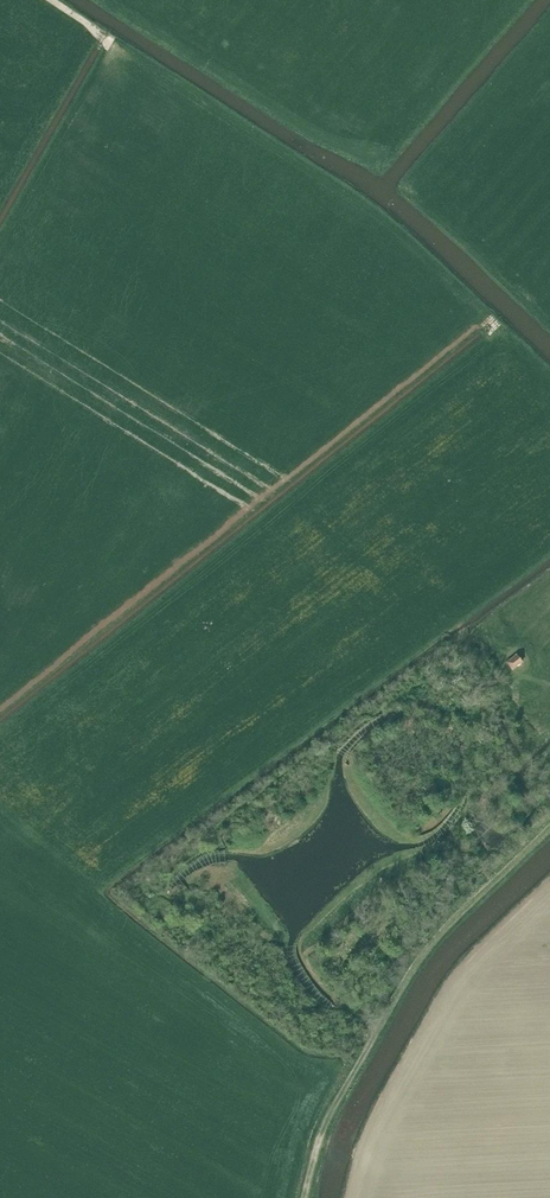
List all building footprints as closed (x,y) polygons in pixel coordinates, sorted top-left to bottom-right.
[(523,661),(517,653),(506,661),(512,669),(523,661)]
